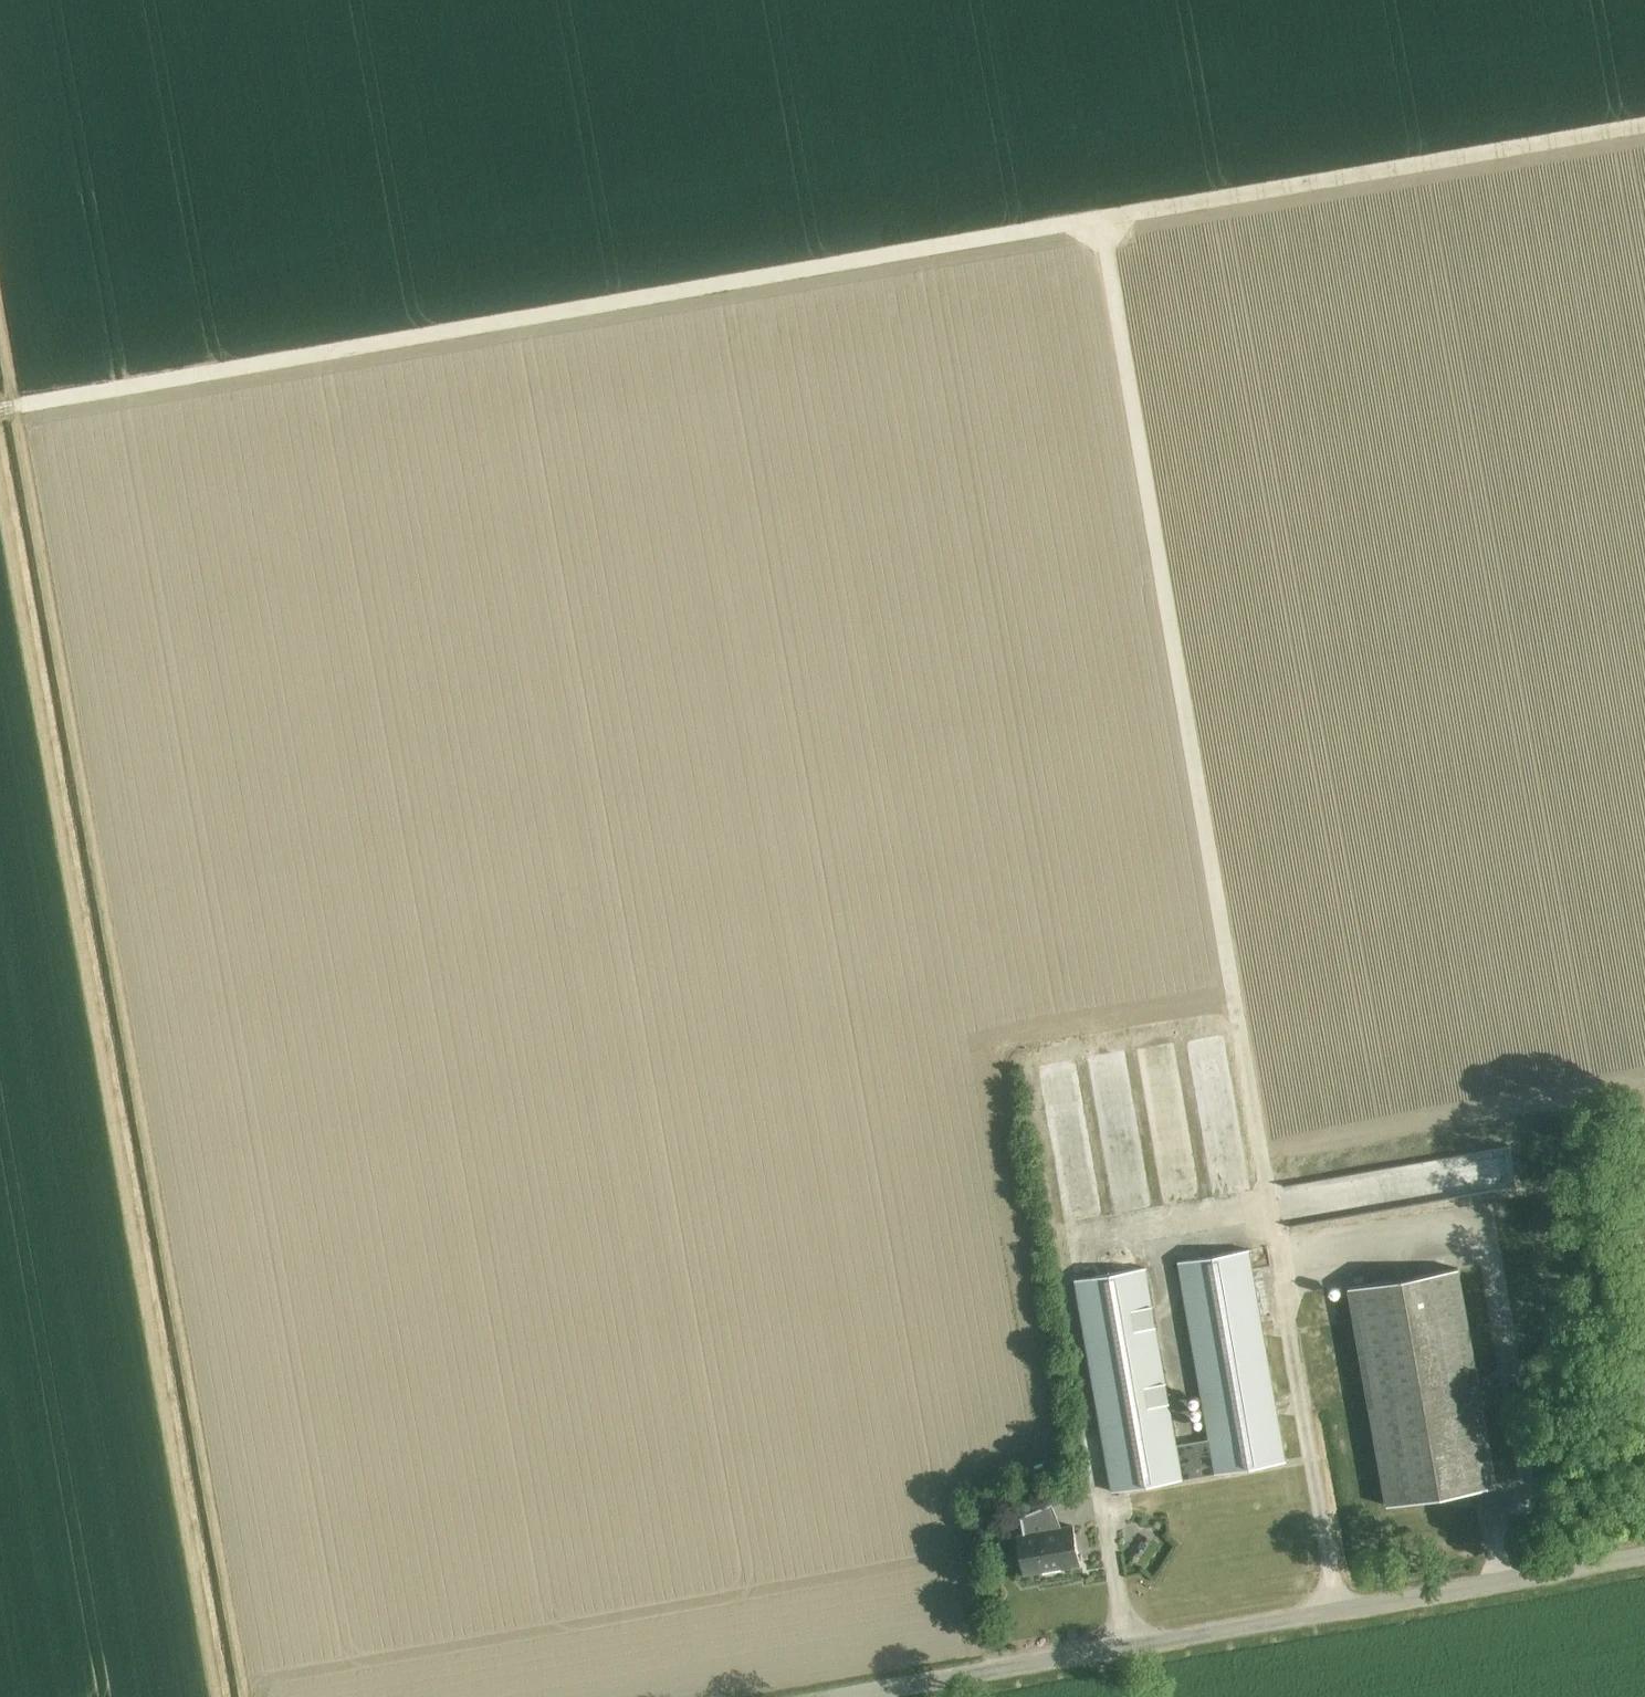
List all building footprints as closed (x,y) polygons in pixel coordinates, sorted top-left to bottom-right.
[(1044,1097),(1070,1097),(1070,1090),(1083,1090),(1083,1070),(1044,1070),(1044,1097)] [(1281,1185),(1284,1210),(1363,1202),(1361,1176),(1281,1185)] [(1156,1267),(1084,1278),(1117,1491),(1292,1464),(1260,1251),(1187,1262),(1215,1440),(1184,1445),(1156,1267)] [(1468,1262),(1363,1281),(1403,1507),(1507,1489),(1468,1262)] [(1469,1497),(1458,1499),(1460,1507),(1471,1505),(1469,1497)] [(1063,1567),(1080,1564),(1073,1526),(1057,1529),(1048,1505),(1020,1516),(1024,1534),(1017,1536),(1024,1574),(1041,1571),(1042,1574),(1063,1570),(1063,1567)]
